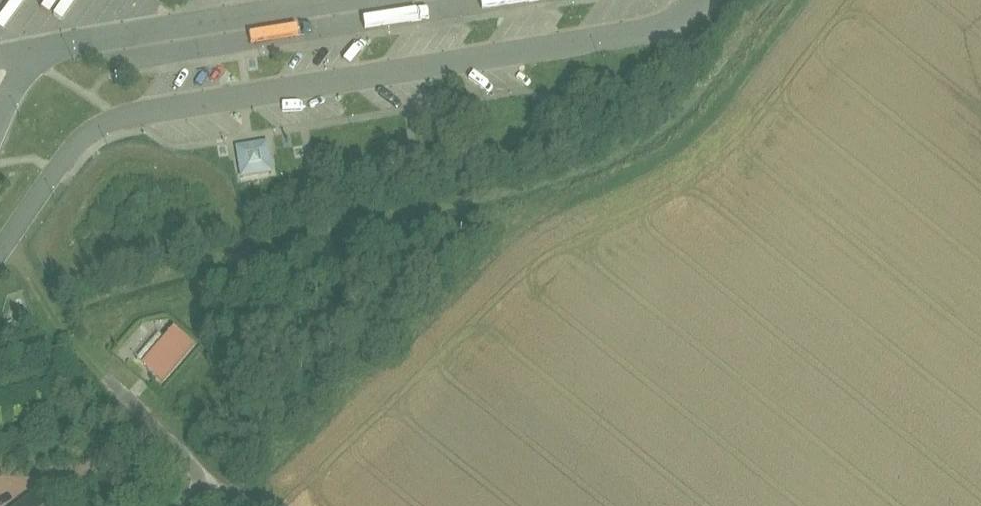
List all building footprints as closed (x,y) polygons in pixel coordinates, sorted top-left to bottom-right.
[(273,141),(240,146),(245,179),(278,174),(273,141)] [(176,321),(143,360),(166,379),(199,340),(176,321)] [(14,505),(43,505),(33,492),(14,505)]
